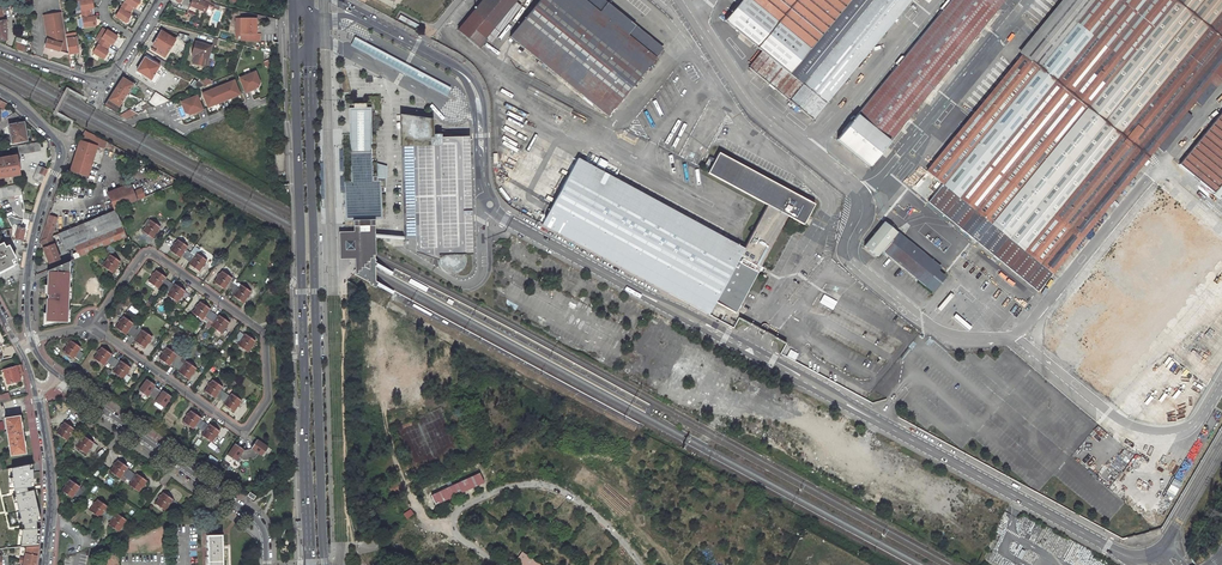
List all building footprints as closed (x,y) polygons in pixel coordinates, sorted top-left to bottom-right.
[(81,14),(91,13),(90,9),(93,9),(92,0),(73,0),(73,2),(79,1),(81,14)] [(130,12),(132,9),(134,10),(139,2),(135,0),(126,0),(124,4),(122,7),(130,12)] [(190,6),(189,9),(200,13),(201,11),(206,13),(208,9),(211,2),(211,0),(192,0),(190,6)] [(461,23),(479,37),(482,33),(487,36),(516,3),(513,0),(480,0),(461,23)] [(507,36),(604,117),(653,59),(622,33),(630,23),(606,3),(598,13),(583,0),(537,0),(507,36)] [(603,0),(583,0),(598,13),(606,3),(603,0)] [(738,3),(724,20),(762,51),(748,67),(776,90),(850,0),(734,0),(738,3)] [(776,90),(812,120),(911,0),(850,0),(776,90)] [(887,144),(1005,0),(951,0),(855,117),(887,144)] [(1013,66),(1029,79),(991,125),(975,112),(927,171),(943,184),(928,202),(1038,291),(1156,146),(1163,152),(1192,116),(1186,112),(1195,101),(1201,105),(1221,80),(1221,0),(1067,0),(1013,66)] [(114,18),(124,25),(130,17),(128,15),(130,12),(122,7),(114,18)] [(42,15),(46,39),(44,47),(52,50),(67,54),(65,38),(61,13),(42,15)] [(83,28),(95,26),(94,17),(91,17),(91,13),(81,14),(83,28)] [(398,19),(417,29),(419,25),(400,15),(398,19)] [(238,18),(236,18),(236,39),(248,42),(261,42),(261,35),(258,35),(258,18),(238,18)] [(455,30),(472,44),(479,37),(461,23),(455,30)] [(653,59),(660,49),(630,23),(622,33),(653,59)] [(106,31),(99,42),(107,48),(110,44),(111,46),(117,38),(106,31)] [(176,44),(162,36),(153,49),(159,53),(158,56),(165,61),(171,52),(176,44)] [(67,54),(77,53),(75,37),(65,38),(67,54)] [(213,46),(195,41),(191,54),(194,55),(192,64),(194,64),(206,68),(210,54),(212,50),(213,46)] [(22,52),(25,46),(14,42),(12,48),(22,52)] [(92,54),(102,60),(107,53),(105,51),(107,48),(99,42),(92,54)] [(145,63),(136,76),(143,80),(141,82),(149,87),(160,71),(162,73),(167,65),(160,61),(155,68),(145,63)] [(1013,66),(975,112),(991,125),(1029,79),(1013,66)] [(256,71),(239,78),(244,89),(245,93),(259,87),(261,82),(256,71)] [(205,77),(201,78),(198,81),(205,85),(213,82),(205,77)] [(207,91),(201,93),(207,108),(241,95),(235,79),(217,86),(207,91)] [(116,118),(134,90),(123,82),(104,111),(116,118)] [(197,94),(180,102),(181,106),(184,113),(190,115),(204,110),(197,94)] [(158,97),(151,106),(157,110),(170,105),(158,97)] [(361,220),(374,220),(381,220),(381,219),(381,192),(385,192),(386,179),(387,166),(382,165),(377,163),(375,116),(371,116),(371,107),(365,108),(357,108),(355,108),(355,103),(349,103),(349,134),(342,134),(343,153),(344,221),(346,221),(353,220),(361,220)] [(1179,164),(1221,200),(1221,112),(1179,164)] [(126,123),(137,119),(130,115),(120,120),(126,123)] [(428,119),(401,115),(402,178),(403,238),(404,241),(403,241),(403,244),(407,244),(407,249),(412,248),(412,251),(438,260),(439,266),(441,268),(443,271),(446,272),(448,273),(451,274),(454,273),(457,272),(460,271),(462,269),(464,266),(465,263),(465,260),(465,254),(472,254),(469,155),(469,136),(463,136),(463,133),(442,130),(428,128),(428,119)] [(855,117),(837,139),(870,166),(887,144),(855,117)] [(13,142),(13,143),(27,141),(24,123),(10,126),(12,138),(13,142)] [(69,172),(87,177),(99,139),(85,132),(79,142),(69,172)] [(20,156),(41,152),(39,143),(18,147),(20,156)] [(744,250),(596,170),(580,161),(544,226),(709,316),(715,303),(736,314),(757,273),(762,276),(765,270),(761,267),(787,218),(803,227),(814,206),(718,156),(707,177),(767,208),(744,250)] [(19,176),(16,157),(0,159),(0,178),(19,176)] [(42,184),(45,178),(46,176),(48,171),(39,168),(33,181),(42,184)] [(13,186),(14,198),(22,197),(20,185),(13,186)] [(115,211),(136,202),(132,192),(129,185),(106,194),(113,211),(115,211)] [(1089,350),(1074,370),(1109,398),(1221,251),(1221,235),(1157,185),(1052,321),(1089,350)] [(14,198),(13,186),(0,188),(0,200),(14,198)] [(144,199),(140,189),(132,192),(136,202),(144,199)] [(74,246),(98,236),(121,227),(115,211),(113,211),(67,230),(58,233),(62,244),(71,240),(74,246)] [(15,224),(22,226),(23,220),(15,218),(13,220),(12,217),(8,219),(11,226),(15,224)] [(47,220),(40,238),(39,242),(41,241),(40,241),(41,241),(51,236),(56,223),(47,220)] [(161,227),(150,220),(142,231),(153,239),(161,227)] [(361,220),(353,220),(353,226),(353,232),(354,245),(354,249),(354,258),(354,270),(353,270),(354,274),(357,276),(368,282),(369,284),(375,288),(376,285),(377,284),(378,282),(375,281),(375,276),(375,270),(375,266),(377,263),(374,262),(376,260),(374,259),(374,255),(375,255),(375,254),(375,245),(374,237),(374,236),(374,225),(374,220),(371,220),(361,220)] [(884,221),(864,246),(877,256),(882,250),(897,232),(884,221)] [(22,242),(25,229),(17,227),(15,240),(22,242)] [(98,236),(74,246),(76,253),(78,258),(126,239),(124,235),(121,227),(98,236)] [(354,245),(353,232),(338,232),(339,259),(354,258),(354,245)] [(882,250),(933,291),(944,278),(936,272),(938,270),(930,264),(933,261),(897,232),(882,250)] [(51,236),(41,241),(40,241),(41,241),(49,264),(59,260),(51,236)] [(187,246),(177,239),(169,251),(179,258),(180,255),(190,262),(188,264),(199,272),(207,261),(197,253),(195,256),(185,249),(187,246)] [(15,264),(13,261),(16,259),(8,246),(5,247),(3,243),(0,245),(0,273),(15,264)] [(119,248),(113,244),(110,249),(116,254),(119,248)] [(122,261),(111,253),(104,263),(115,271),(122,261)] [(75,269),(72,262),(63,265),(66,272),(75,269)] [(168,277),(158,270),(150,281),(160,289),(163,285),(172,292),(170,296),(179,302),(187,291),(178,284),(177,285),(168,278),(168,277)] [(227,275),(222,271),(213,282),(223,289),(224,287),(229,291),(234,284),(229,280),(231,278),(227,275)] [(64,276),(48,275),(46,297),(63,299),(64,276)] [(428,287),(411,279),(409,283),(426,292),(428,287)] [(250,291),(241,284),(233,296),(242,303),(250,291)] [(819,302),(832,310),(837,301),(823,294),(819,302)] [(213,310),(203,303),(195,314),(205,321),(208,318),(217,325),(214,328),(224,335),(232,324),(223,317),(222,318),(212,311),(213,310)] [(432,314),(414,303),(413,305),(413,306),(431,316),(432,314)] [(135,324),(125,317),(117,328),(126,335),(128,333),(137,340),(136,342),(146,349),(154,337),(144,331),(142,334),(133,327),(135,324)] [(761,325),(757,332),(762,334),(765,327),(761,325)] [(249,353),(257,342),(248,335),(247,336),(242,333),(237,340),(242,343),(239,346),(249,353)] [(78,348),(67,339),(60,349),(71,358),(72,356),(77,359),(82,352),(78,349),(78,348)] [(113,354),(103,347),(94,359),(104,366),(107,362),(116,369),(114,373),(124,379),(132,368),(122,361),(121,363),(112,355),(113,354)] [(179,356),(170,349),(162,360),(171,367),(172,366),(182,373),(181,374),(190,381),(199,370),(189,363),(187,366),(177,359),(179,356)] [(795,360),(798,354),(790,350),(787,356),(795,360)] [(20,381),(19,375),(24,374),(22,365),(5,370),(8,384),(20,381)] [(137,389),(146,396),(155,385),(145,378),(137,389)] [(223,388),(214,381),(206,392),(215,399),(216,398),(225,405),(225,406),(234,413),(242,401),(233,395),(230,398),(221,391),(223,388)] [(152,403),(161,410),(171,397),(162,390),(152,403)] [(9,394),(0,396),(0,403),(10,399),(9,394)] [(201,418),(191,411),(183,422),(193,429),(195,426),(204,433),(202,436),(212,443),(220,432),(211,425),(209,427),(200,420),(201,418)] [(11,456),(25,454),(19,417),(5,419),(11,456)] [(564,427),(576,432),(580,423),(567,418),(564,427)] [(73,428),(63,422),(55,433),(64,440),(67,437),(71,440),(76,433),(72,430),(73,428)] [(92,442),(82,436),(74,447),(84,454),(92,442)] [(257,454),(261,456),(267,446),(255,439),(249,451),(245,449),(241,456),(252,462),(257,454)] [(226,454),(236,461),(243,449),(233,443),(226,454)] [(126,467),(117,460),(109,472),(118,478),(120,476),(130,483),(128,486),(138,492),(146,481),(136,474),(135,476),(125,469),(126,467)] [(438,504),(486,483),(481,472),(480,473),(479,472),(477,473),(477,474),(470,478),(469,476),(466,477),(467,479),(463,480),(463,479),(460,480),(460,482),(454,484),(454,483),(451,484),(451,486),(447,488),(446,487),(443,488),(444,489),(437,492),(437,491),(435,492),(435,493),(433,494),(438,504)] [(78,487),(69,480),(61,491),(70,498),(72,495),(77,498),(82,491),(78,488),(78,487)] [(173,501),(163,493),(155,505),(165,512),(167,509),(172,512),(177,505),(172,502),(173,501)] [(29,496),(9,495),(10,505),(18,506),(29,506),(29,496)] [(18,512),(31,513),(32,507),(32,496),(29,496),(29,506),(18,506),(18,512)] [(39,547),(43,507),(42,497),(32,496),(32,507),(31,513),(29,543),(29,548),(39,547)] [(106,507),(97,500),(89,511),(98,518),(100,515),(110,522),(108,525),(117,531),(125,520),(116,513),(115,515),(105,508),(106,507)] [(568,528),(574,519),(563,512),(558,521),(568,528)] [(207,536),(208,564),(224,564),(222,535),(207,536)] [(591,554),(598,543),(587,536),(580,547),(591,554)] [(27,548),(24,559),(20,558),(19,563),(24,564),(29,564),(36,564),(39,547),(29,548),(27,548)] [(523,553),(517,561),(522,564),(540,564),(523,553)]
